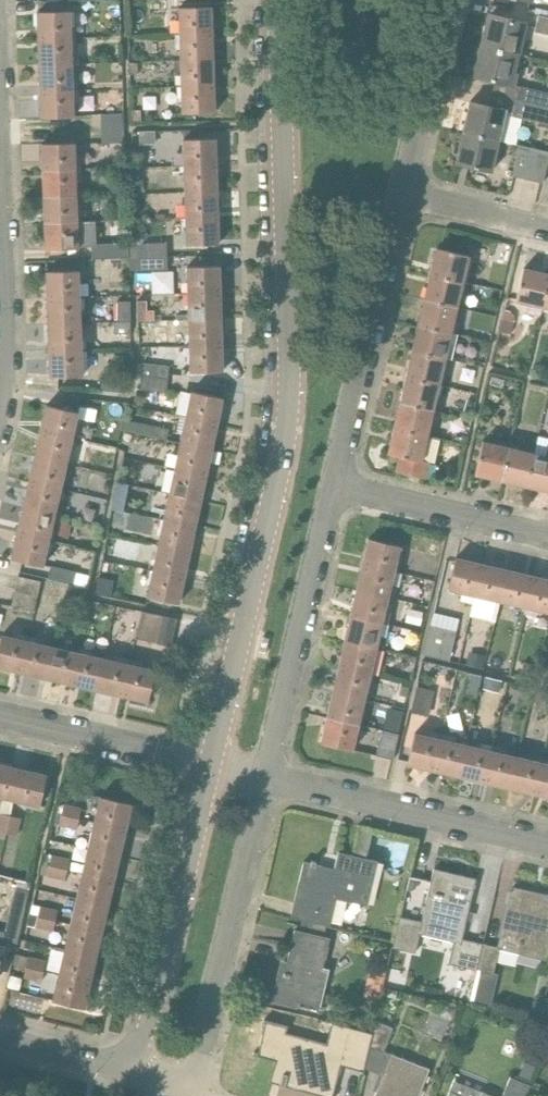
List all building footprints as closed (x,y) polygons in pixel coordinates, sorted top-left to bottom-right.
[(179,35),(212,34),(211,7),(178,8),(179,35)] [(39,39),(72,38),(72,11),(38,13),(39,39)] [(483,46),(520,55),(527,24),(490,16),(483,46)] [(547,36),(547,18),(539,16),(535,32),(547,36)] [(180,61),(213,60),(212,34),(179,35),(180,61)] [(40,65),(73,64),(72,38),(39,39),(40,65)] [(476,77),(515,86),(519,67),(517,67),(520,55),(483,46),(476,77)] [(181,87),(214,86),(213,60),(180,61),(181,87)] [(40,91),(74,90),(73,64),(40,65),(40,91)] [(181,87),(181,114),(215,113),(214,86),(181,87)] [(547,107),(547,105),(547,93),(521,87),(518,100),(547,107)] [(41,118),(75,117),(74,90),(40,91),(41,118)] [(547,125),(547,107),(518,100),(514,117),(547,125)] [(463,133),(500,142),(507,111),(470,102),(463,133)] [(102,129),(124,129),(124,114),(101,115),(102,129)] [(102,144),(125,143),(124,129),(102,129),(102,144)] [(500,142),(463,133),(456,164),(493,172),(500,142)] [(183,167),(217,166),(216,139),(182,140),(183,167)] [(44,171),(76,170),(75,143),(43,144),(44,171)] [(543,184),(547,162),(547,152),(519,146),(512,176),(543,184)] [(184,192),(217,191),(217,166),(183,167),(184,192)] [(44,197),(77,196),(76,170),(44,171),(44,197)] [(185,219),(218,218),(217,191),(184,192),(185,219)] [(45,224),(78,223),(77,196),(44,197),(45,224)] [(185,219),(186,246),(219,245),(218,218),(185,219)] [(129,243),(99,244),(98,222),(78,223),(45,224),(46,250),(92,248),(92,260),(130,259),(129,243)] [(137,258),(168,257),(167,243),(137,244),(137,258)] [(430,275),(463,283),(469,256),(437,248),(430,275)] [(138,272),(168,271),(168,257),(137,258),(138,272)] [(187,295),(221,294),(220,266),(186,267),(187,295)] [(542,309),(547,284),(547,274),(524,269),(516,303),(542,309)] [(47,298),(81,297),(80,271),(47,272),(47,298)] [(424,301),(457,308),(463,283),(430,275),(424,301)] [(188,320),(221,319),(221,294),(187,295),(188,320)] [(48,325),(82,324),(81,297),(47,298),(48,325)] [(419,325),(451,333),(457,308),(424,301),(419,325)] [(130,302),(118,302),(119,322),(132,322),(132,302),(130,302)] [(136,321),(150,320),(149,302),(136,303),(136,321)] [(189,346),(222,345),(221,319),(188,320),(189,346)] [(115,323),(115,334),(132,334),(132,322),(119,322),(115,322),(115,323)] [(49,351),(83,350),(82,324),(48,325),(49,351)] [(413,351),(445,359),(451,333),(419,325),(413,351)] [(189,346),(190,373),(223,372),(222,345),(189,346)] [(50,377),(83,376),(83,350),(49,351),(50,377)] [(406,378),(439,386),(445,359),(413,351),(406,378)] [(141,377),(168,380),(170,366),(143,363),(141,377)] [(140,390),(167,393),(168,380),(141,377),(140,390)] [(400,404),(433,411),(439,386),(406,378),(400,404)] [(101,391),(126,394),(128,381),(102,379),(101,391)] [(185,418),(217,425),(223,398),(190,391),(185,418)] [(395,429),(427,436),(433,411),(400,404),(395,429)] [(41,432),(74,439),(80,413),(47,405),(41,432)] [(179,443),(212,450),(217,425),(185,418),(179,443)] [(122,432),(167,441),(170,430),(124,420),(122,432)] [(428,462),(422,461),(427,436),(395,429),(389,454),(404,458),(400,474),(424,479),(428,462)] [(35,458),(68,466),(74,439),(41,432),(35,458)] [(475,475),(501,481),(509,447),(483,441),(475,475)] [(174,469),(206,476),(212,450),(179,443),(174,469)] [(501,481),(527,487),(535,453),(509,447),(501,481)] [(547,492),(547,456),(535,453),(527,487),(547,492)] [(29,484),(62,491),(68,466),(35,458),(29,484)] [(168,494),(201,501),(206,476),(174,469),(168,494)] [(23,509),(56,516),(62,491),(29,484),(23,509)] [(163,520),(195,527),(201,501),(168,494),(163,520)] [(18,534),(50,541),(56,516),(23,509),(18,534)] [(157,546),(190,553),(195,527),(163,520),(157,546)] [(12,559),(44,567),(50,541),(18,534),(12,559)] [(363,565),(394,572),(400,546),(369,539),(363,565)] [(152,571),(185,578),(190,553),(157,546),(152,571)] [(448,591),(474,597),(482,564),(456,558),(448,591)] [(474,597),(500,603),(508,570),(482,564),(474,597)] [(357,591),(388,598),(394,572),(363,565),(357,591)] [(69,585),(74,586),(77,572),(51,566),(48,580),(69,585)] [(500,603),(526,609),(533,576),(508,570),(500,603)] [(152,571),(147,597),(179,604),(185,578),(152,571)] [(547,614),(547,580),(533,576),(526,609),(547,614)] [(15,592),(38,597),(41,582),(19,577),(15,592)] [(66,597),(86,602),(89,589),(74,586),(69,585),(66,597)] [(351,617),(382,624),(388,598),(357,591),(351,617)] [(12,607),(35,612),(38,597),(15,592),(12,607)] [(176,619),(142,612),(136,639),(170,646),(176,619)] [(345,642),(376,649),(382,624),(351,617),(345,642)] [(426,656),(440,659),(445,636),(431,633),(426,656)] [(21,673),(28,641),(2,635),(0,645),(0,668),(21,673)] [(21,673),(46,679),(54,647),(28,641),(21,673)] [(339,667),(370,675),(376,649),(345,642),(339,667)] [(46,679),(72,685),(79,653),(54,647),(46,679)] [(72,685),(96,691),(103,659),(79,653),(72,685)] [(96,691),(122,697),(130,665),(103,659),(96,691)] [(532,674),(534,665),(524,662),(521,671),(532,674)] [(130,665),(122,697),(148,703),(156,671),(130,665)] [(333,692),(365,699),(370,675),(339,667),(333,692)] [(430,712),(437,689),(421,684),(414,707),(430,712)] [(327,717),(359,725),(365,699),(333,692),(327,717)] [(359,725),(327,717),(321,744),(352,751),(359,725)] [(408,765),(435,771),(443,739),(415,733),(408,765)] [(376,756),(393,760),(398,739),(381,735),(376,756)] [(435,771),(459,777),(466,744),(443,739),(435,771)] [(459,777),(484,782),(492,750),(466,744),(459,777)] [(484,782),(510,789),(518,756),(492,750),(484,782)] [(510,789),(535,794),(543,762),(518,756),(510,789)] [(535,794),(547,797),(547,763),(543,762),(535,794)] [(3,800),(14,803),(22,770),(0,765),(0,799),(3,800)] [(14,803),(40,809),(48,776),(22,770),(14,803)] [(95,823),(126,830),(132,804),(101,797),(95,823)] [(62,816),(80,820),(82,809),(64,805),(62,816)] [(0,814),(0,833),(6,834),(11,817),(0,814)] [(60,826),(77,831),(80,820),(62,816),(60,826)] [(21,819),(11,817),(6,834),(17,837),(21,819)] [(89,848),(121,856),(126,830),(95,823),(89,848)] [(83,874),(115,881),(121,856),(89,848),(83,874)] [(323,896),(368,907),(378,863),(339,853),(335,870),(304,863),(291,917),(317,922),(323,896)] [(50,866),(68,870),(70,860),(53,856),(50,866)] [(48,877),(65,881),(68,870),(50,866),(48,877)] [(484,944),(462,939),(476,880),(434,870),(422,921),(404,917),(397,947),(419,952),(423,936),(453,943),(448,965),(477,971),(478,970),(484,944)] [(77,899),(109,907),(115,881),(83,874),(77,899)] [(2,941),(18,945),(28,892),(15,889),(2,941)] [(501,938),(516,942),(513,954),(545,961),(547,947),(547,901),(532,898),(533,894),(513,889),(501,938)] [(71,925),(103,932),(109,907),(77,899),(71,925)] [(38,917),(56,921),(58,911),(41,907),(38,917)] [(28,926),(54,932),(56,921),(38,917),(31,915),(28,926)] [(65,950),(97,958),(103,932),(71,925),(65,950)] [(278,998),(320,1008),(330,970),(323,968),(330,939),(294,930),(278,998)] [(500,951),(500,948),(499,948),(484,944),(478,970),(494,974),(500,951)] [(59,976),(91,983),(97,958),(65,950),(59,976)] [(27,968),(44,972),(47,962),(29,958),(27,968)] [(24,979),(42,983),(44,972),(27,968),(24,979)] [(91,983),(59,976),(53,1002),(85,1009),(91,983)] [(319,1036),(266,1022),(257,1056),(287,1064),(281,1085),(321,1095),(333,1095),(340,1067),(365,1074),(372,1047),(375,1035),(373,1034),(323,1021),(319,1036)] [(372,1047),(385,1053),(395,1029),(377,1022),(373,1034),(375,1035),(372,1047)] [(392,1055),(376,1095),(420,1095),(430,1071),(392,1055)] [(530,1085),(529,1085),(536,1068),(524,1063),(517,1080),(512,1078),(511,1078),(504,1095),(526,1095),(530,1085)] [(454,1081),(448,1095),(491,1095),(454,1081)]
